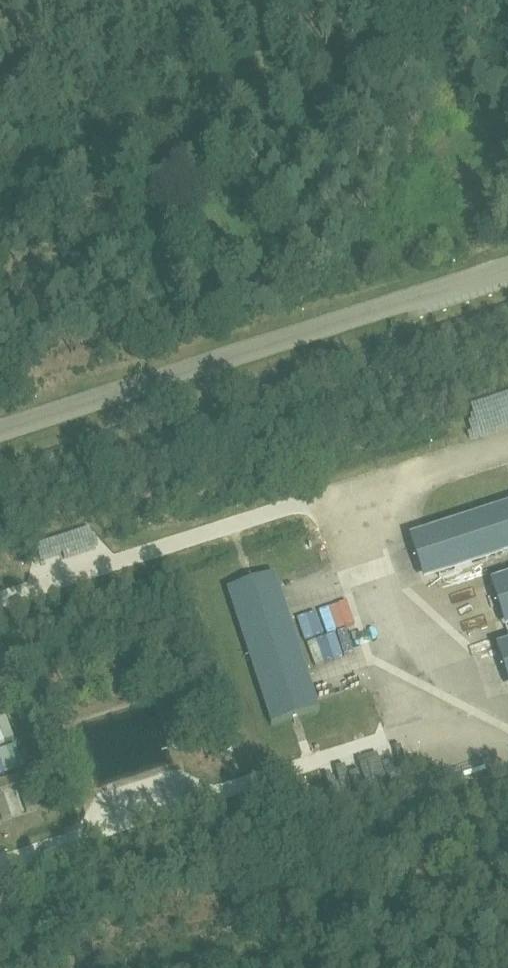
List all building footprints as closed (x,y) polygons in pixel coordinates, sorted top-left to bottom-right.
[(425,534),(440,578),(507,555),(507,507),(425,534)] [(228,592),(272,726),(320,712),(276,576),(228,592)] [(490,584),(505,629),(506,629),(507,635),(507,578),(490,584)]
